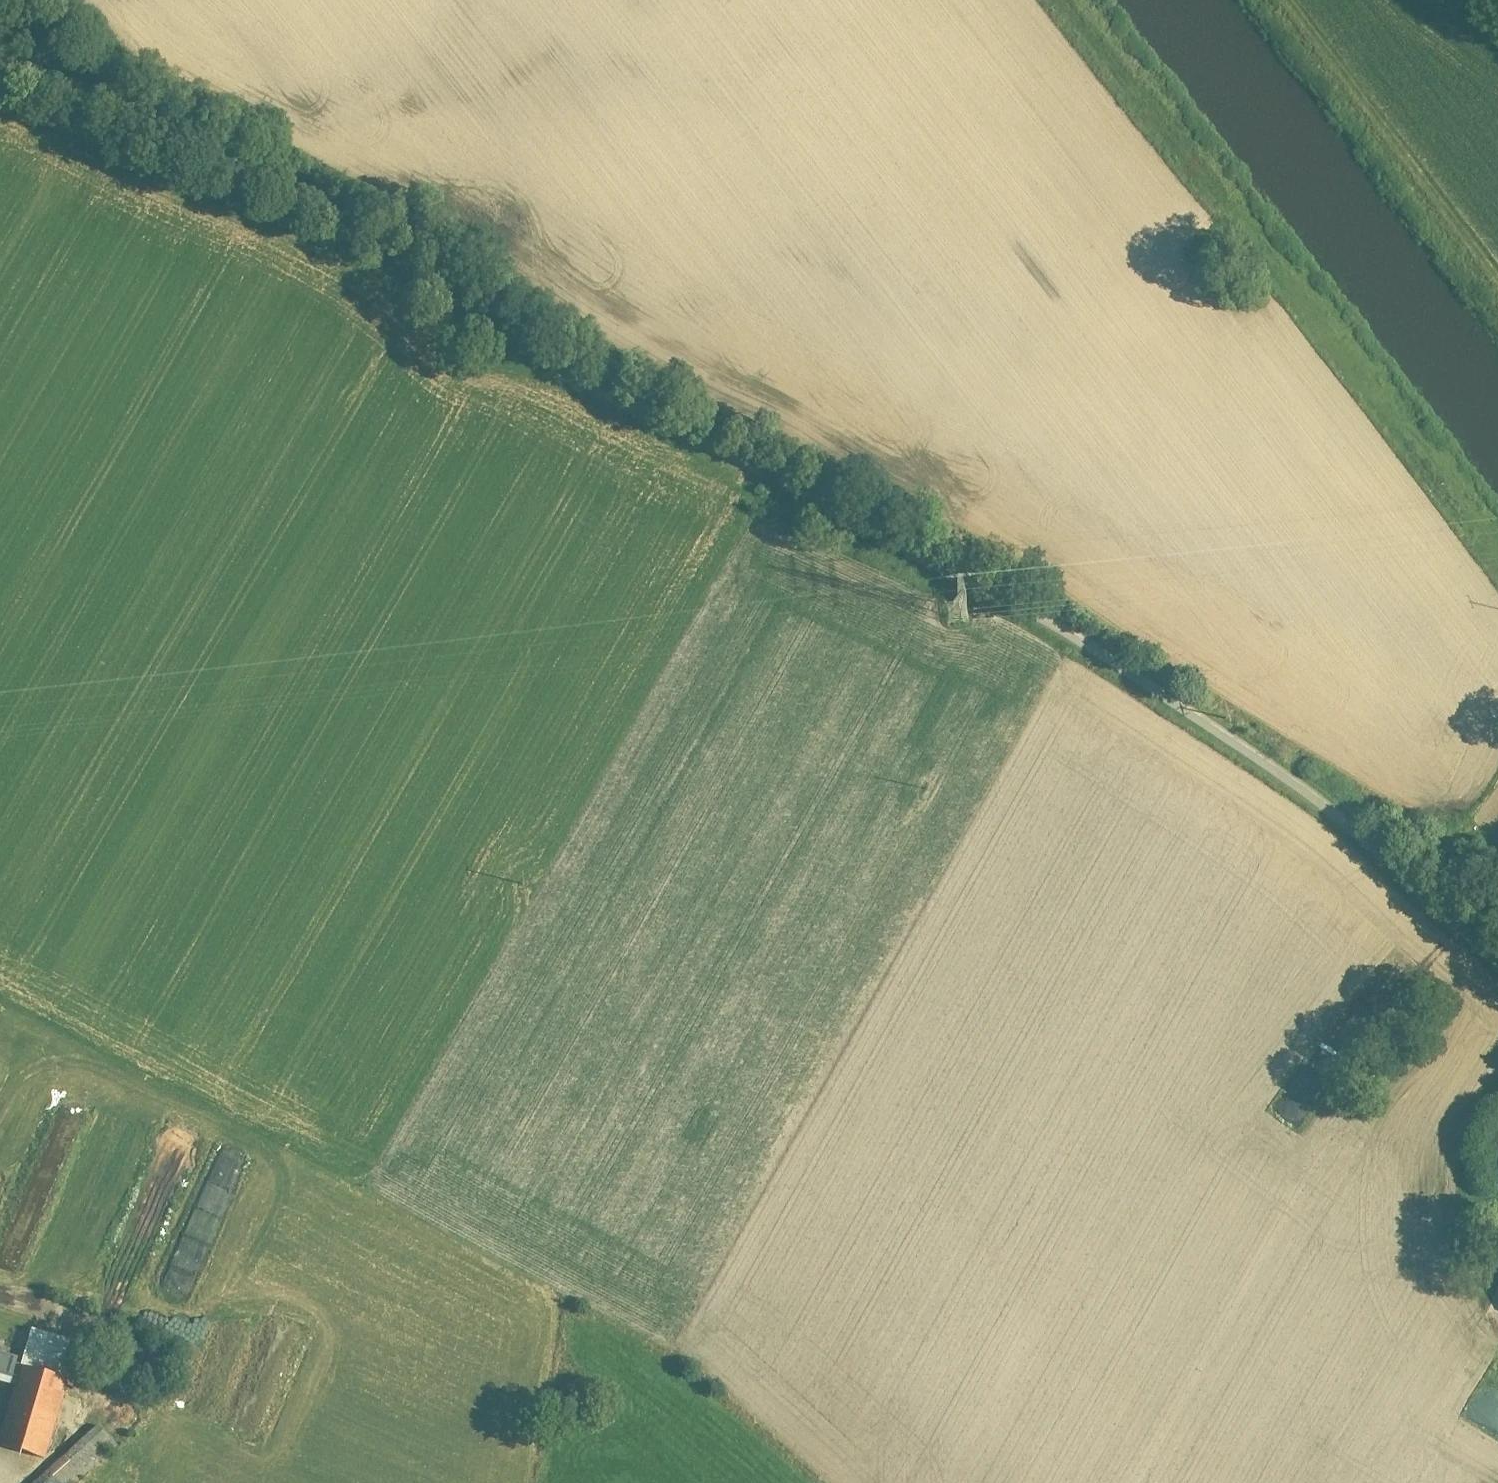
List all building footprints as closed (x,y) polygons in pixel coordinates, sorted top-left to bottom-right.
[(13,1388),(0,1432),(0,1449),(47,1463),(81,1347),(29,1332),(20,1362),(0,1356),(0,1384),(13,1388)] [(38,1482),(89,1482),(120,1455),(96,1430),(38,1482)]
